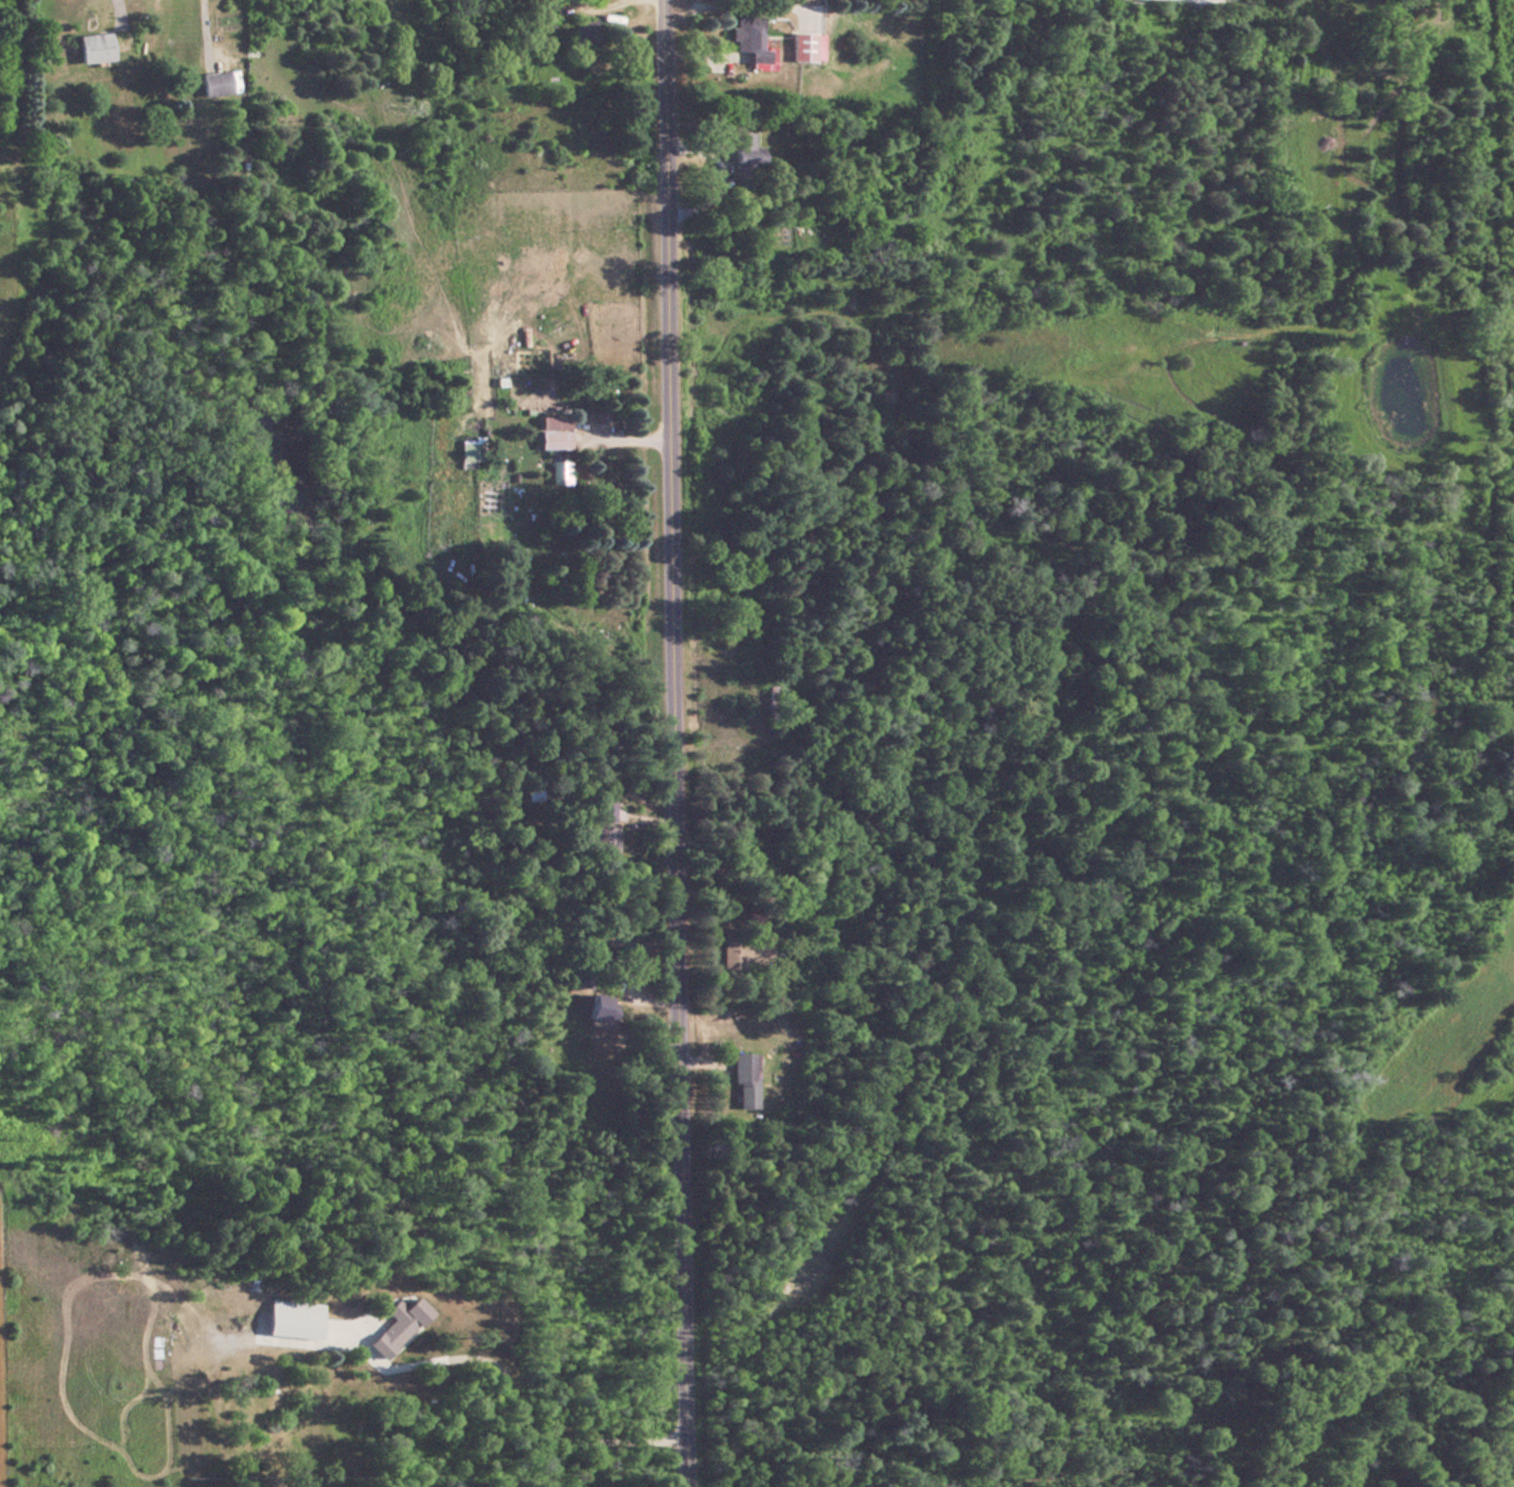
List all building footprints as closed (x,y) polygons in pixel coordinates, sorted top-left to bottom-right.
[(758,49),(758,17),(734,16),(734,28),(729,28),(728,41),(733,41),(732,51),(745,51),(745,63),(765,64),(765,50),(758,49)] [(594,18),(569,18),(569,44),(594,44),(594,18)] [(110,60),(108,32),(75,35),(77,62),(110,60)] [(811,61),(811,32),(789,32),(789,60),(811,61)] [(238,92),(235,69),(198,72),(200,96),(238,92)] [(731,132),(731,169),(755,169),(755,132),(731,132)] [(568,450),(568,431),(537,431),(537,450),(568,450)] [(460,441),(460,461),(476,461),(476,441),(460,441)] [(549,484),(569,484),(569,461),(549,461),(549,484)] [(573,985),(585,987),(588,970),(576,968),(573,985)] [(586,996),(586,1021),(610,1021),(610,996),(586,996)] [(755,1054),(731,1054),(731,1109),(755,1109),(755,1054)] [(428,1315),(413,1297),(400,1308),(397,1304),(385,1313),(391,1320),(375,1334),(388,1349),(428,1315)] [(315,1339),(317,1317),(267,1313),(265,1335),(315,1339)]
